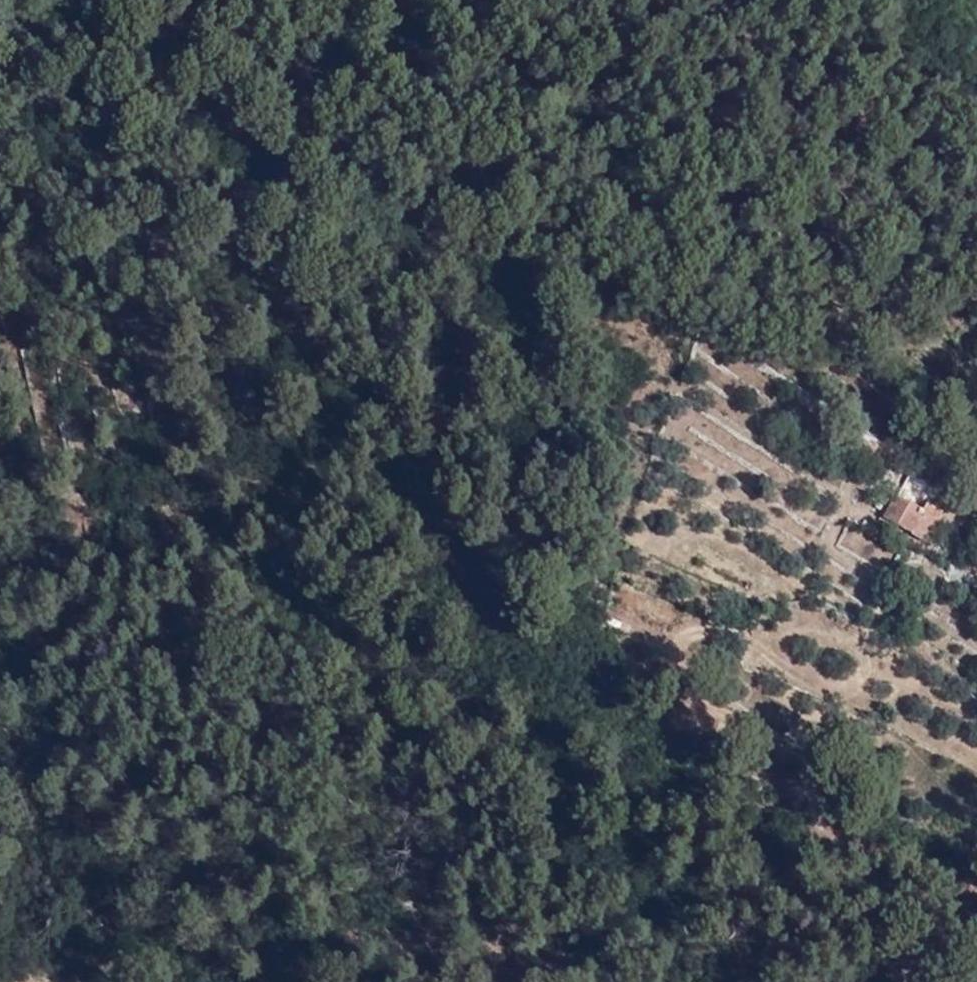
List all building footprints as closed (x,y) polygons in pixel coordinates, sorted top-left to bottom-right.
[(940,521),(896,498),(885,518),(928,542),(940,521)]
